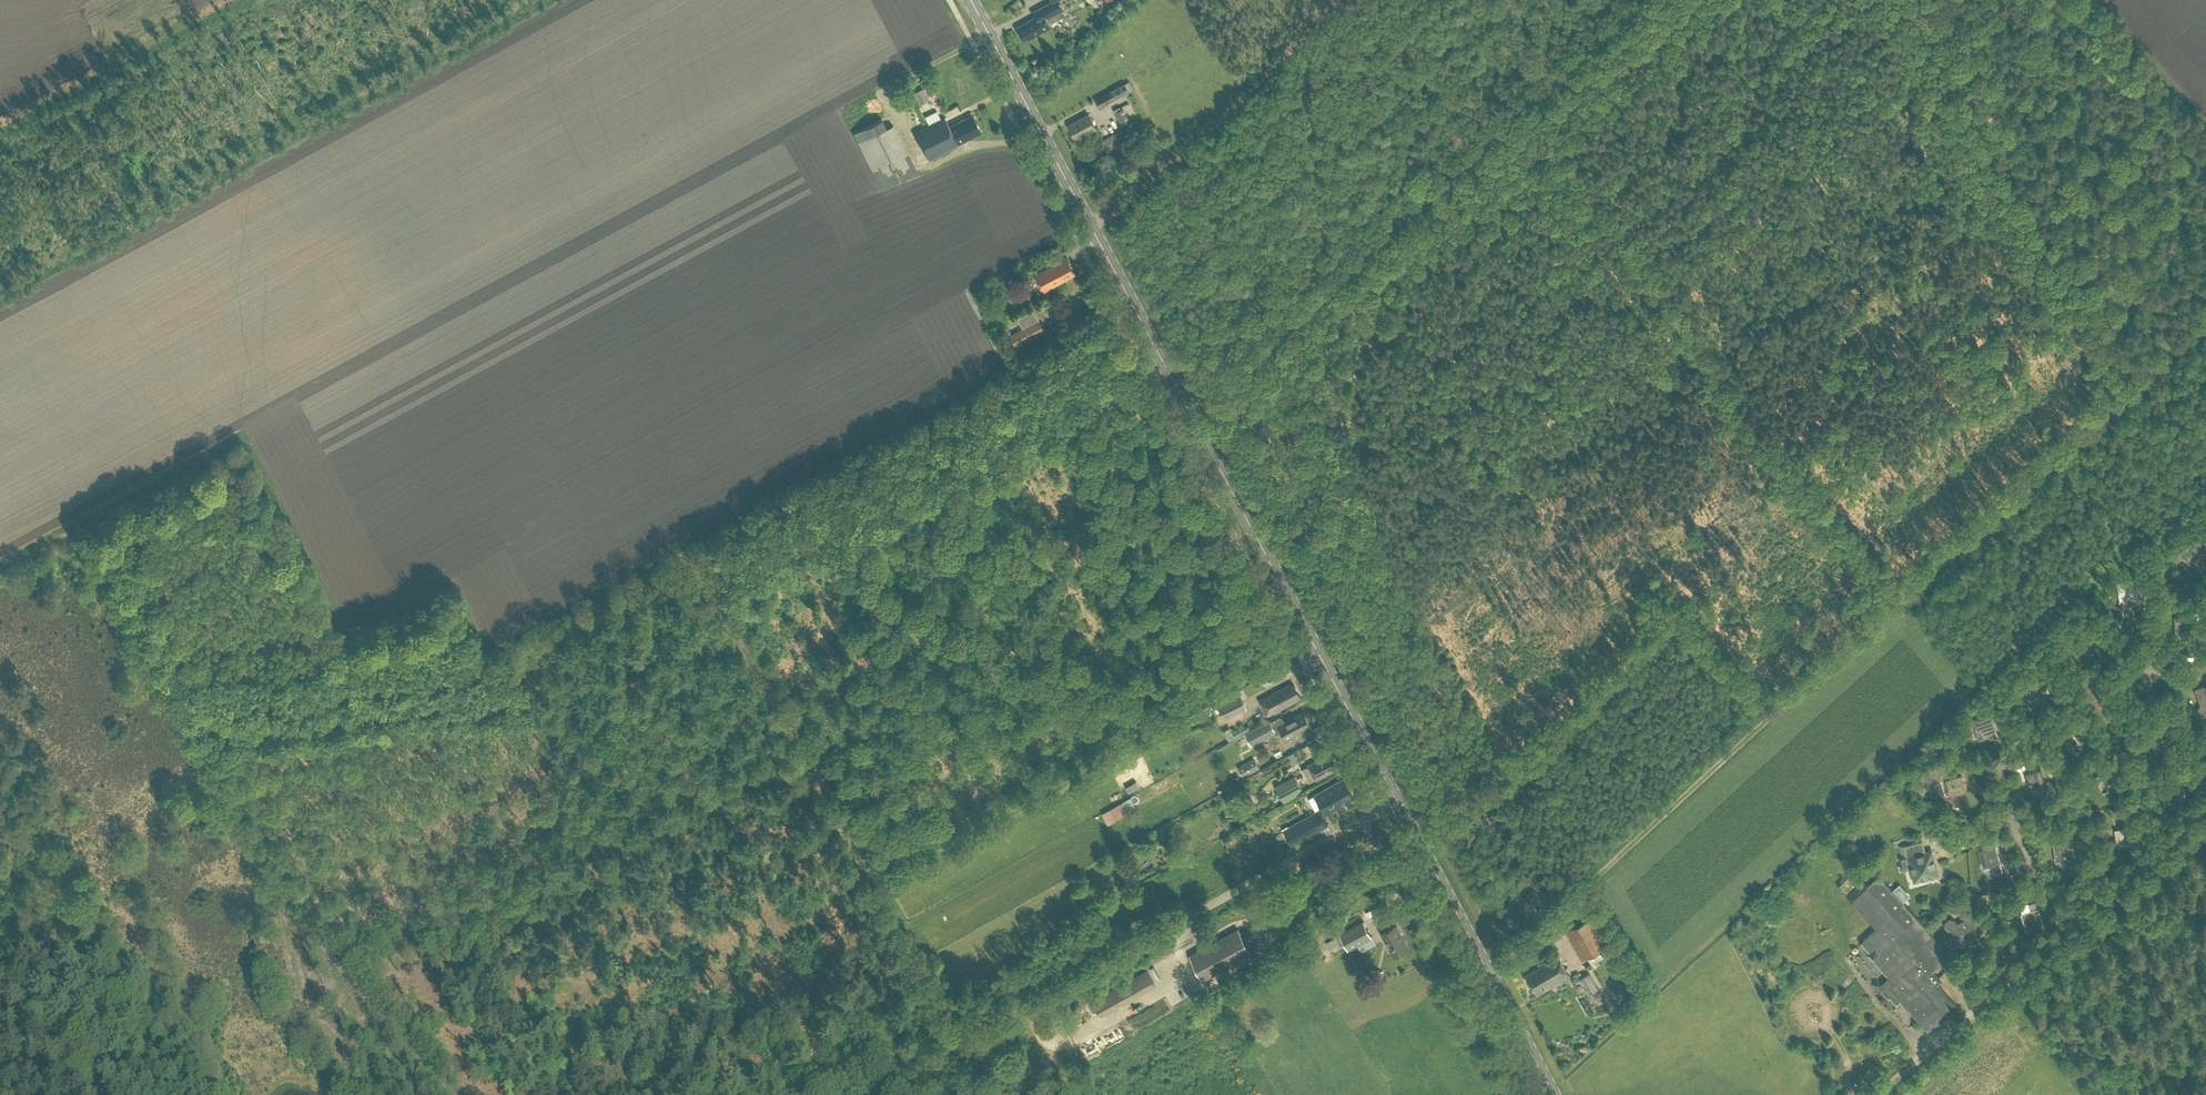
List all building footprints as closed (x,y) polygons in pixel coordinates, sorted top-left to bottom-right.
[(1050,1),(1032,11),(1035,16),(1016,26),(1023,37),(1026,35),(1027,37),(1049,25),(1048,23),(1063,14),(1060,9),(1061,9),(1056,0),(1050,0),(1050,1)] [(865,32),(876,26),(874,21),(862,27),(865,32)] [(1130,90),(1126,82),(1095,98),(1100,107),(1130,90)] [(928,98),(923,87),(912,92),(918,103),(928,98)] [(1096,126),(1089,112),(1068,122),(1075,135),(1077,134),(1080,139),(1087,135),(1085,132),(1096,126)] [(981,131),(972,114),(949,125),(944,115),(915,130),(928,158),(959,143),(958,142),(981,131)] [(916,169),(889,115),(854,133),(881,187),(916,169)] [(1129,137),(1122,127),(1102,141),(1109,151),(1129,137)] [(1069,261),(1066,256),(1055,262),(1056,263),(1037,274),(1045,289),(1067,277),(1067,276),(1075,271),(1070,261),(1069,261)] [(1051,340),(1033,309),(1017,318),(1023,328),(1011,335),(1017,346),(1029,339),(1034,349),(1051,340)] [(2195,538),(2174,559),(2178,563),(2183,558),(2189,564),(2205,549),(2195,538)] [(2147,586),(2145,576),(2117,581),(2120,599),(2143,595),(2141,587),(2147,586)] [(2194,632),(2192,614),(2175,616),(2176,633),(2194,632)] [(2163,672),(2150,657),(2136,669),(2149,685),(2163,672)] [(1265,684),(1285,675),(1282,669),(1263,679),(1265,684)] [(2047,694),(2044,677),(2025,681),(2029,698),(2047,694)] [(1245,687),(1247,693),(1264,686),(1261,680),(1245,687)] [(1292,685),(1291,683),(1260,699),(1268,715),(1302,697),(1295,684),(1292,685)] [(2198,703),(2197,704),(2197,705),(2196,705),(2196,706),(2196,707),(2196,708),(2196,709),(2196,710),(2197,711),(2198,712),(2198,713),(2199,713),(2200,714),(2201,714),(2202,714),(2203,714),(2204,714),(2205,714),(2205,713),(2205,683),(2193,688),(2199,702),(2198,703)] [(1237,691),(1216,702),(1225,719),(1246,709),(1237,691)] [(1197,721),(1218,712),(1214,704),(1193,712),(1197,721)] [(1312,725),(1304,710),(1284,721),(1283,720),(1280,716),(1271,721),(1270,719),(1246,732),(1251,742),(1275,730),(1276,732),(1282,729),(1287,740),(1296,736),(1296,734),(1312,725)] [(1990,712),(1980,715),(1980,713),(1971,715),(1972,718),(1979,739),(1989,735),(1989,737),(1998,734),(1990,712)] [(2084,715),(2068,724),(2079,742),(2088,737),(2090,739),(2097,735),(2084,715)] [(1193,763),(1201,759),(1199,753),(1190,757),(1193,763)] [(1330,756),(1328,753),(1308,764),(1316,779),(1339,767),(1333,754),(1330,756)] [(1259,766),(1254,757),(1239,765),(1244,775),(1259,766)] [(2029,785),(2028,786),(2027,787),(2026,787),(2026,788),(2025,789),(2025,790),(2025,791),(2025,792),(2025,793),(2025,794),(2026,794),(2026,795),(2026,796),(2027,796),(2028,797),(2029,797),(2029,798),(2030,798),(2031,798),(2032,798),(2033,798),(2034,798),(2034,797),(2035,797),(2036,796),(2037,795),(2037,794),(2048,790),(2041,767),(2025,772),(2029,785)] [(1306,785),(1300,774),(1276,788),(1278,790),(1284,802),(1297,794),(1295,791),(1306,785)] [(1948,787),(1954,785),(1956,793),(1966,790),(1962,774),(1945,779),(1948,787)] [(1356,796),(1345,777),(1316,793),(1327,813),(1338,806),(1340,810),(1347,807),(1345,803),(1356,796)] [(2186,798),(2182,781),(2166,784),(2169,801),(2186,798)] [(1130,796),(1123,800),(1123,801),(1107,809),(1112,818),(1118,815),(1119,817),(1130,812),(1128,808),(1134,805),(1130,796)] [(1321,808),(1284,828),(1293,844),(1329,823),(1321,808)] [(2132,826),(2115,829),(2117,845),(2134,842),(2132,826)] [(2072,837),(2058,839),(2058,842),(2053,843),(2056,861),(2061,861),(2062,867),(2076,864),(2072,837)] [(1925,851),(1922,840),(1900,846),(1903,856),(1901,856),(1902,862),(1901,865),(1901,866),(1901,867),(1901,868),(1902,868),(1903,869),(1904,869),(1905,869),(1906,869),(1906,868),(1907,868),(1907,867),(1911,866),(1915,879),(1938,872),(1931,849),(1925,851)] [(1978,850),(1981,860),(1987,858),(1989,865),(2000,862),(1995,845),(1978,850)] [(1904,925),(1864,881),(1849,894),(1878,926),(1864,938),(1864,943),(1870,950),(1867,952),(1873,959),(1880,953),(1882,955),(1883,969),(1889,975),(1881,982),(1876,981),(1876,987),(1881,988),(1888,996),(1889,994),(1896,1002),(1901,998),(1918,1017),(1925,1025),(1949,1003),(1949,998),(1942,991),(1944,990),(1943,989),(1942,991),(1936,984),(1941,979),(1932,970),(1932,969),(1935,966),(1931,962),(1938,956),(1942,961),(1950,954),(1932,934),(1915,915),(1904,925)] [(1302,895),(1296,886),(1287,892),(1293,902),(1302,895)] [(1374,913),(1385,909),(1383,905),(1373,909),(1374,913)] [(2042,924),(2038,907),(2036,908),(2035,905),(2031,906),(2032,909),(2021,912),(2026,928),(2042,924)] [(1620,946),(1599,910),(1565,929),(1582,958),(1588,955),(1592,963),(1620,946)] [(1949,929),(1954,946),(1974,941),(1970,928),(1976,927),(1973,915),(1955,921),(1954,919),(1952,917),(1949,916),(1946,917),(1943,919),(1942,922),(1943,926),(1945,928),(1947,929),(1949,929)] [(1363,921),(1342,932),(1350,948),(1372,936),(1363,921)] [(1409,946),(1396,923),(1381,931),(1394,954),(1409,946)] [(1252,952),(1238,927),(1190,953),(1203,979),(1252,952)] [(1570,974),(1558,952),(1539,964),(1540,965),(1526,973),(1536,991),(1550,983),(1551,985),(1570,974)] [(1156,983),(1148,969),(1093,1000),(1101,1014),(1156,983)] [(1600,987),(1590,971),(1582,976),(1591,992),(1600,987)] [(1937,1039),(1954,1026),(1950,1020),(1933,1034),(1937,1039)]
